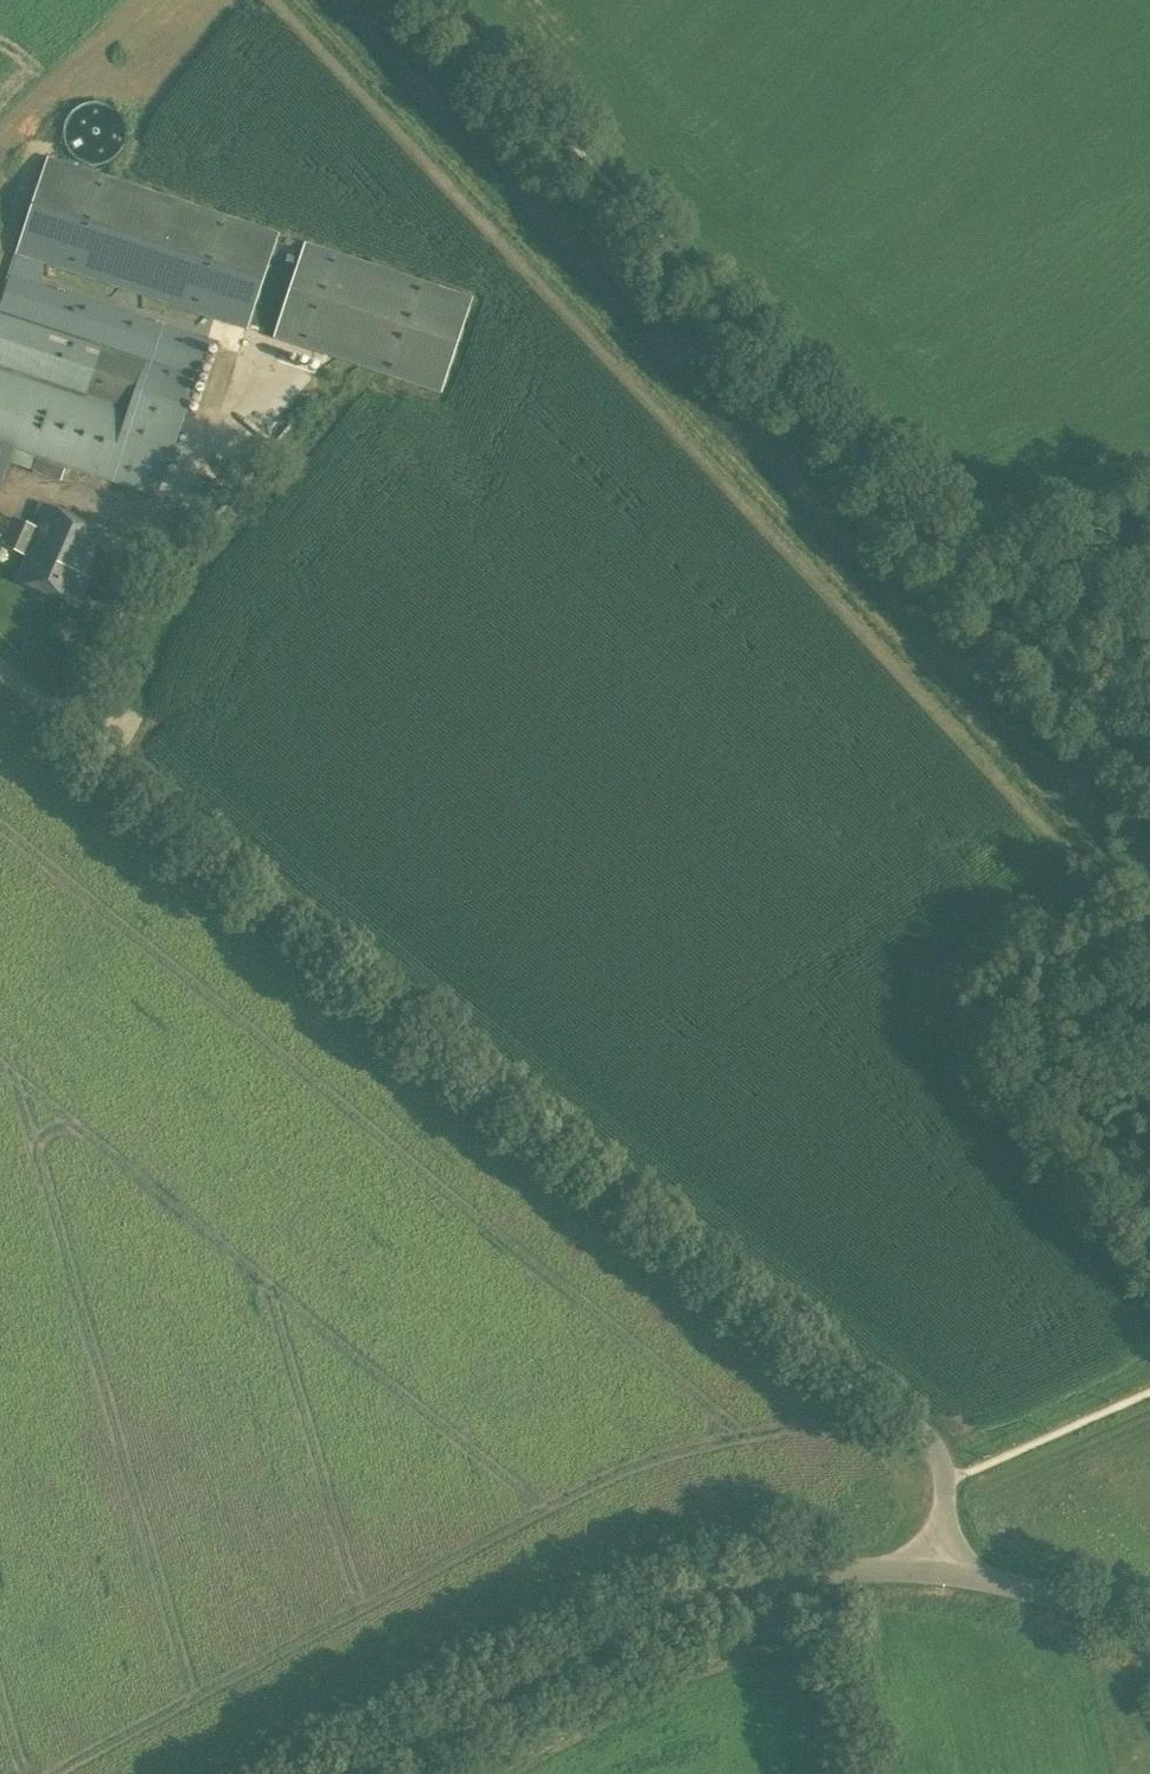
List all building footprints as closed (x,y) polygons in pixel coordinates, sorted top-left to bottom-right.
[(246,328),(278,234),(48,158),(16,252),(246,328)] [(472,297),(304,242),(273,336),(441,392),(472,297)] [(12,451),(156,498),(210,341),(9,274),(0,302),(0,489),(12,451)] [(105,530),(47,505),(37,528),(13,518),(1,546),(25,556),(15,580),(76,606),(88,578),(85,576),(105,530)]
